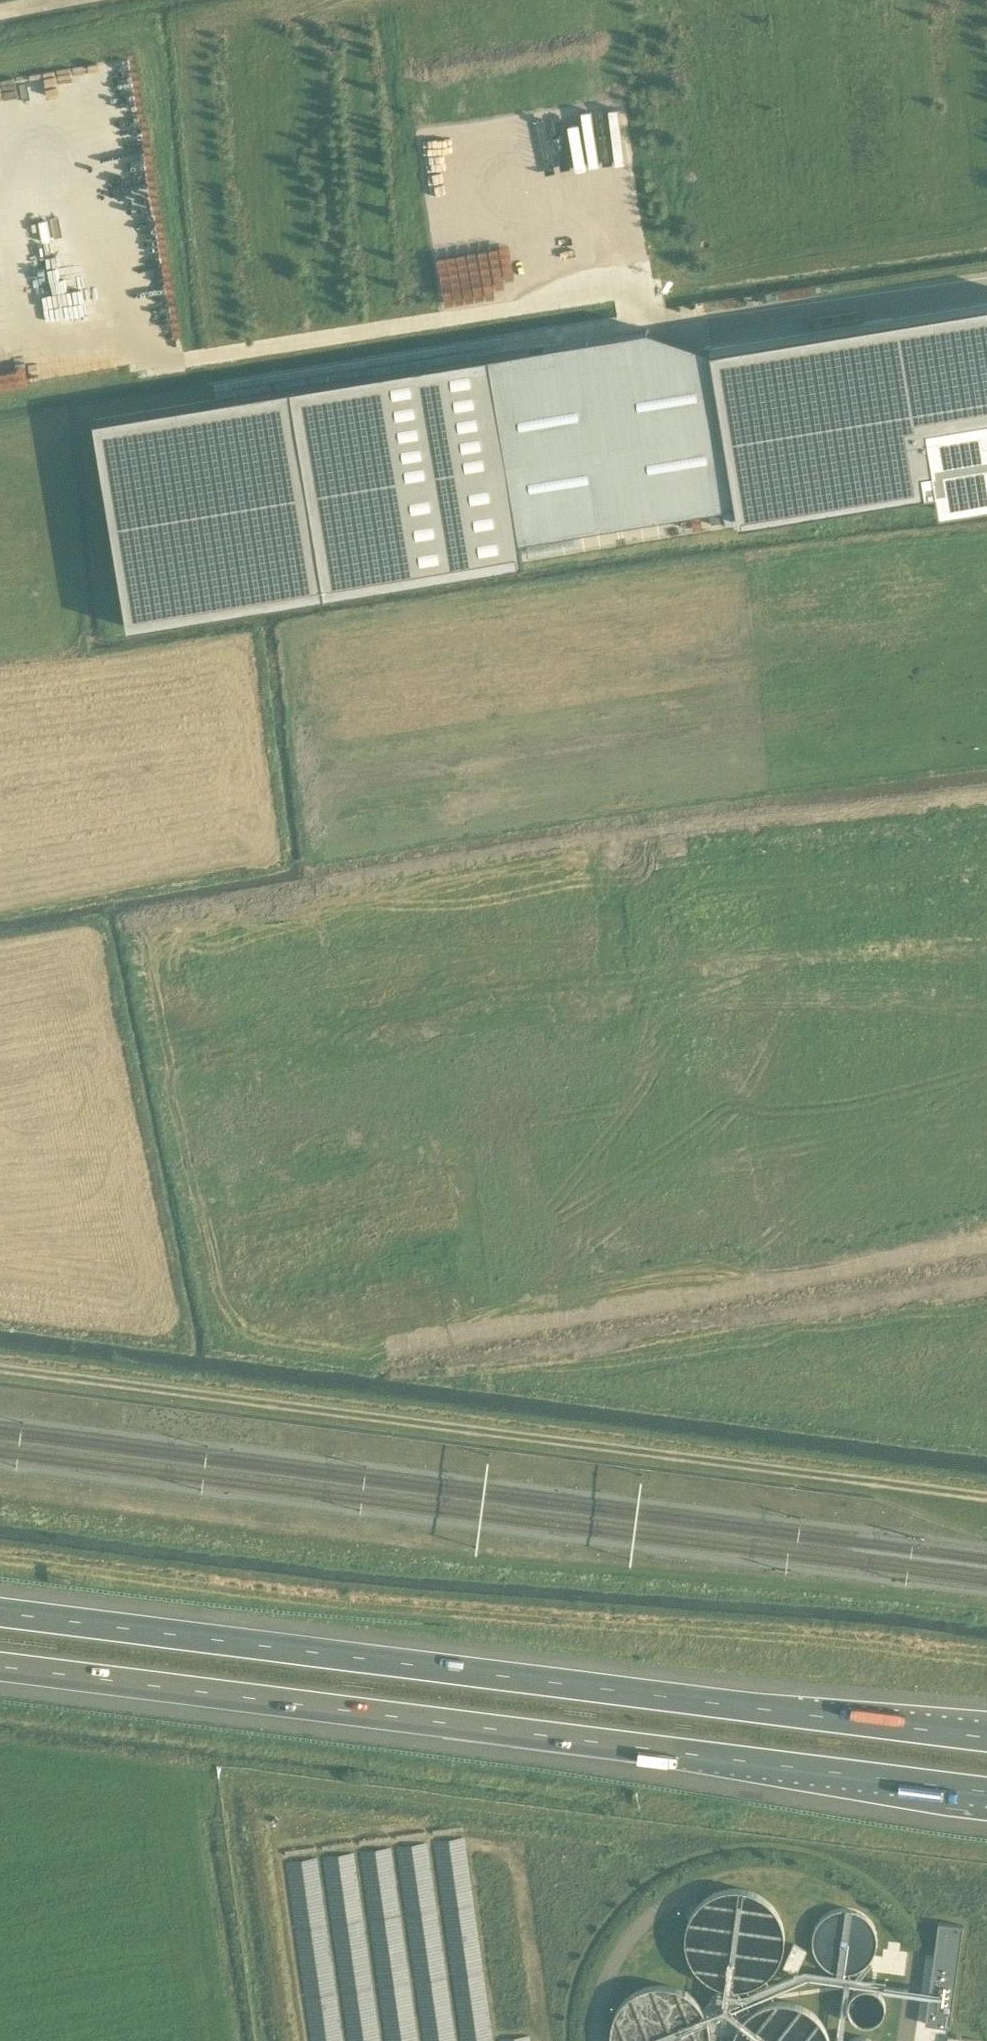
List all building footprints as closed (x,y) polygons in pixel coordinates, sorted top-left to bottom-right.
[(711,349),(740,522),(937,490),(940,510),(986,502),(986,303),(711,349)] [(448,360),(95,419),(130,630),(514,560),(500,472),(469,478),(448,360)] [(465,1834),(437,1838),(443,1887),(459,1885),(460,1894),(473,1892),(465,1834)] [(401,1843),(403,1877),(415,1877),(415,1883),(432,1882),(430,1842),(401,1843)] [(353,1849),(326,1855),(331,1872),(357,1866),(353,1849)] [(300,1892),(313,1891),(312,1879),(320,1879),(318,1857),(289,1858),(292,1902),(301,1901),(300,1892)] [(963,1924),(939,1921),(925,2022),(949,2026),(963,1924)] [(501,2036),(502,2040),(530,2040),(529,2033),(501,2036)]
